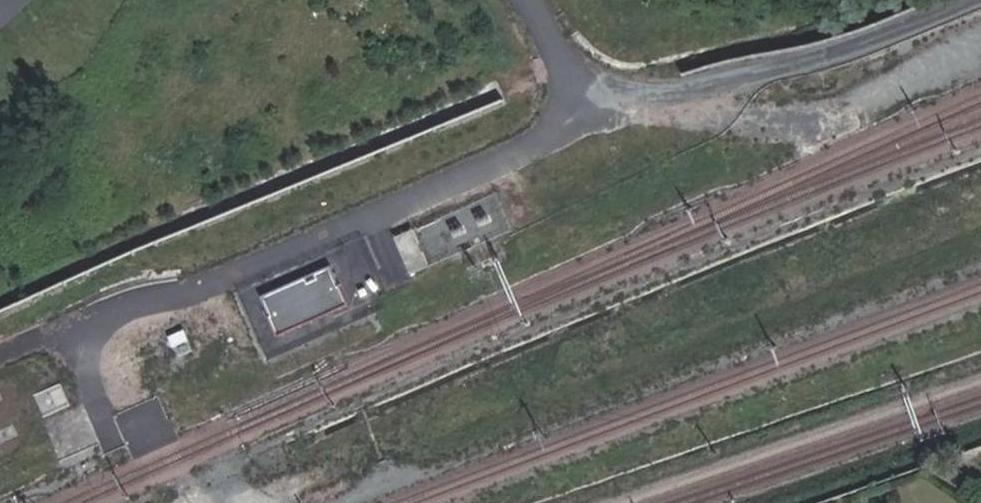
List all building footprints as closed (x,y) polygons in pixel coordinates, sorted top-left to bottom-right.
[(331,269),(266,296),(283,334),(347,307),(331,269)]
